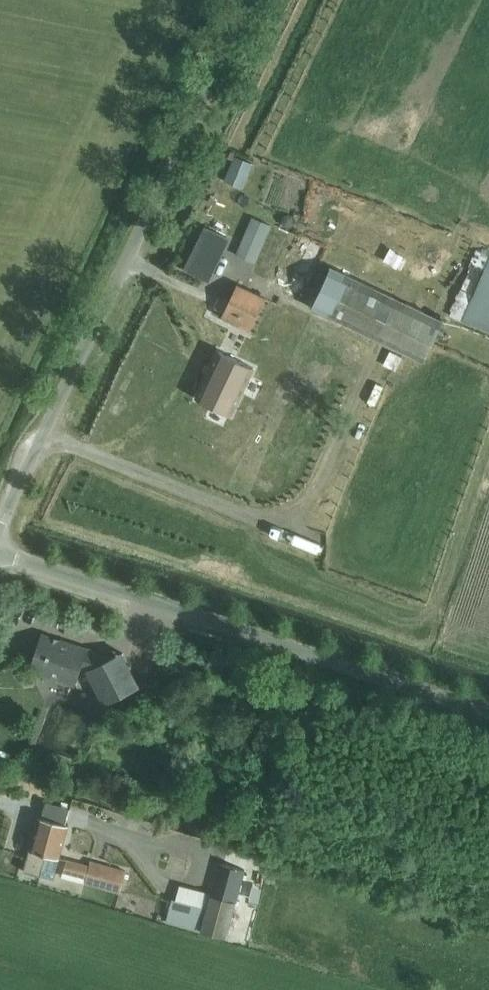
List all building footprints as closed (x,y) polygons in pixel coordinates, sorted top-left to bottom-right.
[(234,155),(229,167),(246,174),(251,162),(234,155)] [(286,213),(281,218),(284,224),(290,226),(294,221),(292,215),(286,213)] [(255,261),(269,226),(251,218),(236,253),(255,261)] [(189,266),(212,278),(233,240),(210,228),(189,266)] [(462,324),(488,336),(488,261),(462,324)] [(328,266),(308,308),(422,362),(442,320),(328,266)] [(257,335),(272,299),(241,285),(225,320),(257,335)] [(231,297),(217,297),(216,311),(231,312),(231,297)] [(218,351),(196,398),(230,415),(253,367),(218,351)] [(29,669),(28,671),(29,671),(30,669),(75,684),(81,665),(87,667),(104,700),(102,701),(102,702),(138,685),(138,683),(136,684),(125,662),(92,652),(93,650),(86,647),(85,649),(41,635),(42,633),(41,632),(40,634),(29,669)] [(36,817),(21,871),(38,876),(44,855),(56,858),(66,825),(36,817)] [(117,893),(123,872),(88,862),(86,867),(64,861),(60,872),(83,879),(82,883),(117,893)] [(243,870),(218,864),(207,909),(172,901),(166,923),(227,937),(243,870)]
